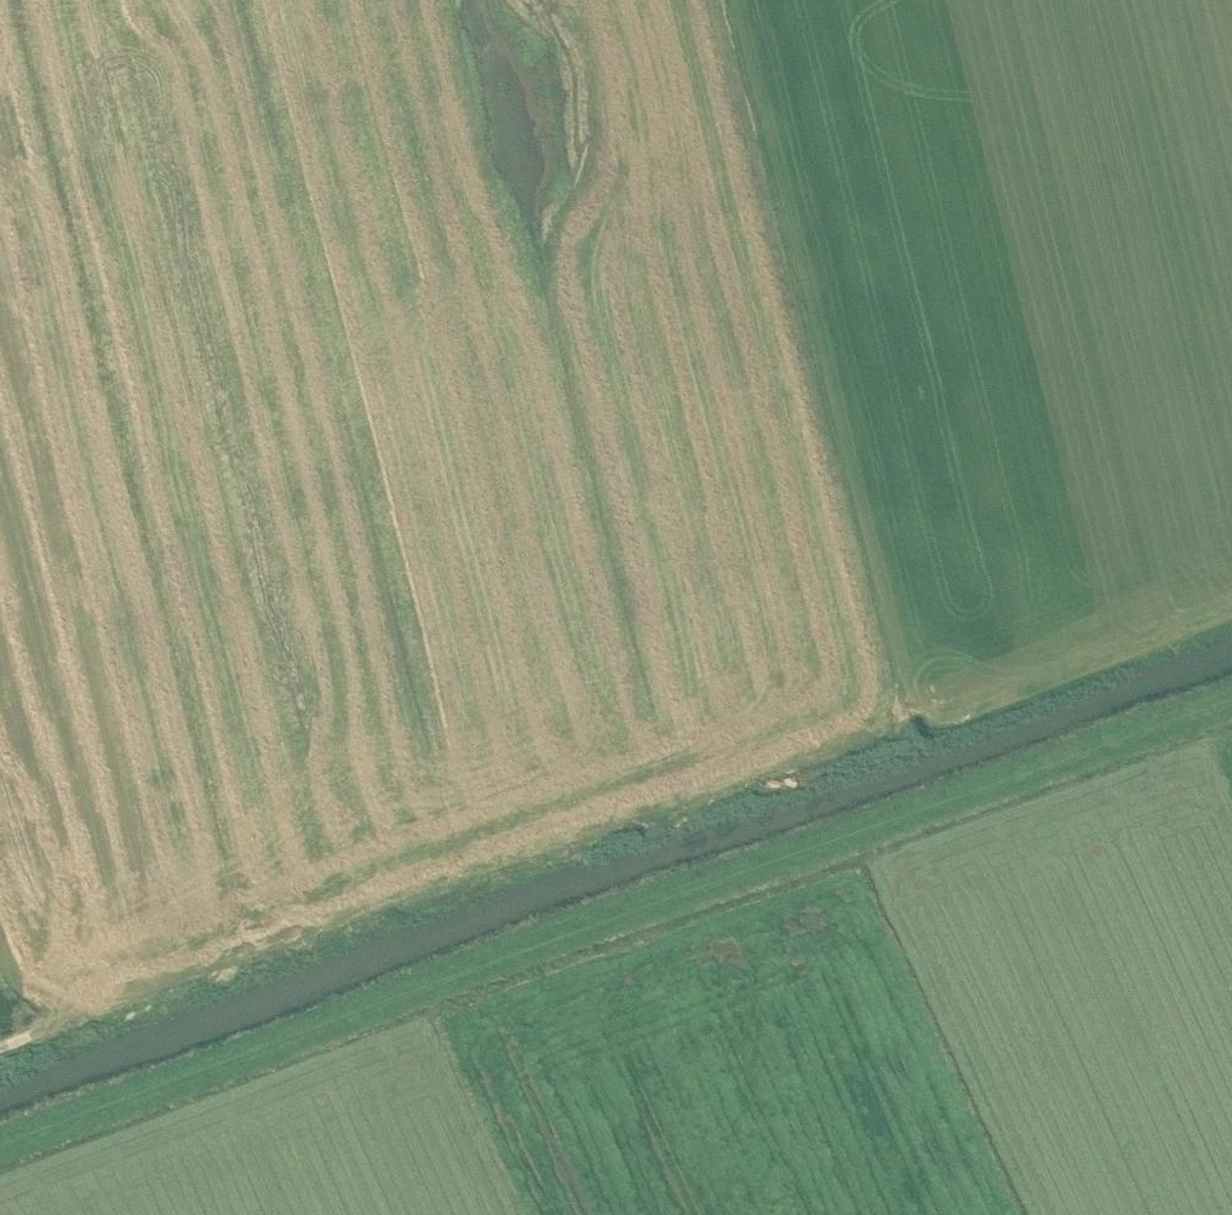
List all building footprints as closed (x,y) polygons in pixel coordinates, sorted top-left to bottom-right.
[(22,954),(18,939),(0,943),(0,945),(3,958),(22,954)]
